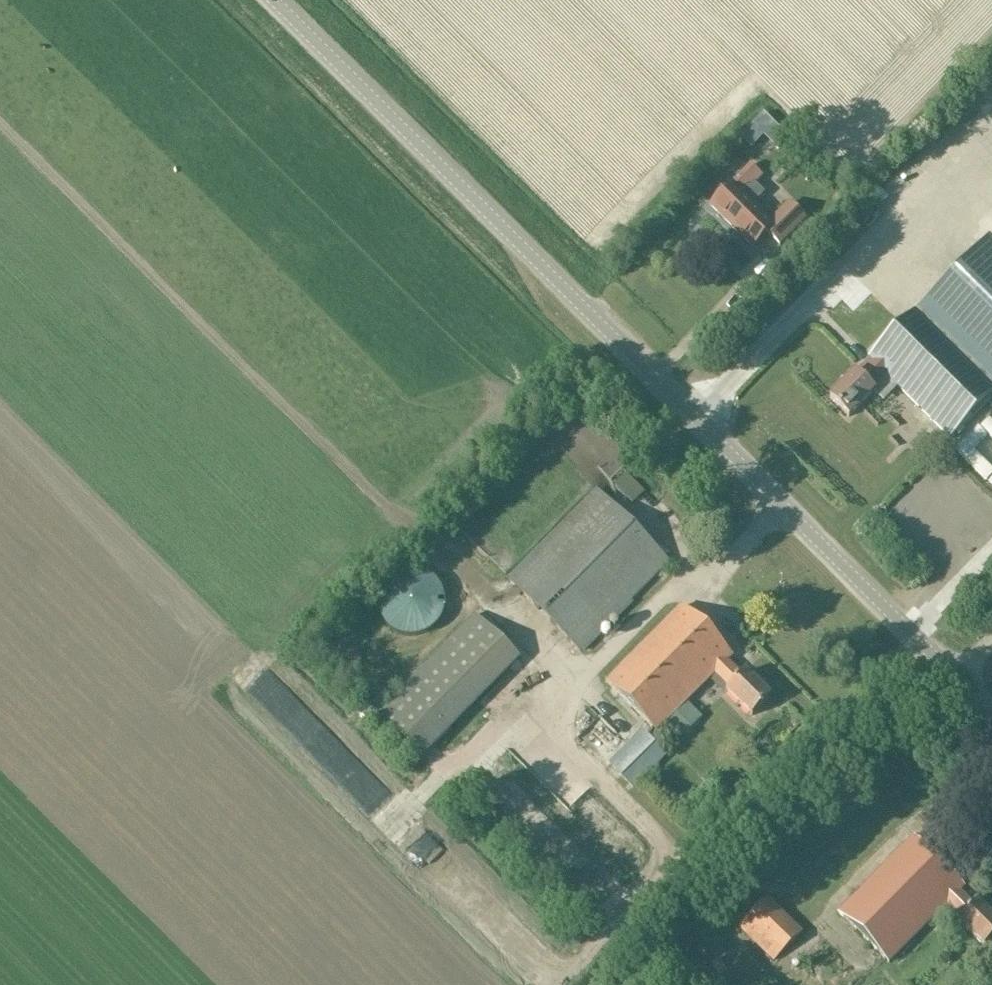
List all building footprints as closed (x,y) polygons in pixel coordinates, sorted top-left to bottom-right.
[(738,191),(757,173),(749,165),(709,205),(751,248),(766,233),(778,245),(804,220),(787,204),(769,222),(738,191)] [(872,362),(884,374),(949,438),(986,400),(991,406),(991,242),(987,237),(868,359),(872,362)] [(854,373),(828,399),(847,417),(873,391),(870,388),(884,374),(872,362),(858,376),(854,373)] [(596,491),(508,580),(579,651),(667,562),(596,491)] [(447,603),(447,599),(447,596),(447,594),(447,592),(446,590),(445,587),(444,584),(442,581),(441,579),(439,578),(438,576),(435,574),(433,572),(430,570),(427,569),(424,568),(421,567),(419,567),(415,566),(412,566),(408,567),(405,568),(402,569),(399,570),(396,572),(394,573),(391,576),(389,578),(387,581),(385,583),(384,586),(383,589),(382,593),(381,596),(381,599),(381,603),(382,606),(383,610),(384,612),(385,616),(387,618),(389,621),(391,623),(393,625),(395,627),(398,628),(402,630),(405,631),(408,632),(411,632),(414,633),(417,633),(420,632),(423,631),(426,630),(429,629),(432,627),(435,625),(438,623),(440,621),(441,619),(442,617),(444,614),(445,612),(446,610),(447,607),(447,606),(447,603)] [(752,716),(770,697),(744,671),(741,675),(726,660),(731,656),(680,606),(605,682),(656,732),(667,721),(683,736),(698,721),(682,705),(714,673),(728,687),(726,690),(752,716)] [(473,616),(375,716),(420,760),(518,659),(473,616)] [(991,940),(991,918),(976,902),(973,905),(959,891),(963,887),(912,837),(837,913),(888,963),(946,904),(960,918),(957,922),(984,948),(991,940)] [(772,962),(802,932),(768,897),(737,927),(772,962)]
